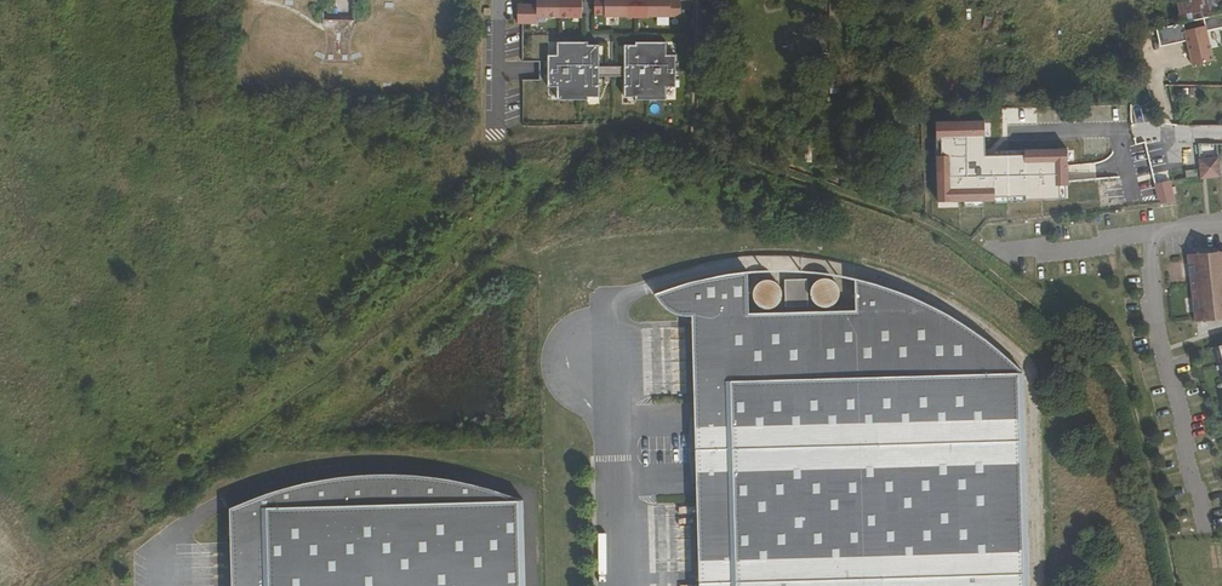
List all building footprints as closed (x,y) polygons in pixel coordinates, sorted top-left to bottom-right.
[(516,4),(516,23),(536,23),(536,18),(580,18),(580,0),(534,0),(534,4),(516,4)] [(592,14),(601,14),(601,17),(667,17),(667,0),(592,0),(592,14)] [(671,16),(680,15),(680,0),(670,0),(671,16)] [(1182,23),(1221,14),(1221,0),(1178,0),(1176,0),(1182,23)] [(324,29),(352,30),(353,21),(325,20),(324,29)] [(584,42),(553,42),(553,55),(544,55),(544,86),(554,86),(554,100),(584,100),(584,97),(595,97),(595,45),(584,45),(584,42)] [(662,42),(632,42),(632,45),(621,45),(621,97),(632,96),(632,100),(662,99),(662,86),(672,86),(672,55),(662,55),(662,42)] [(1218,158),(1200,159),(1201,178),(1220,176),(1218,158)] [(1189,255),(1195,322),(1221,320),(1221,252),(1217,253),(1206,254),(1189,255)] [(746,316),(745,275),(733,276),(712,279),(688,284),(675,288),(652,296),(656,303),(660,308),(666,313),(672,316),(678,317),(689,319),(696,585),(1024,585),(1018,375),(1009,366),(985,345),(965,330),(950,321),(920,305),(901,297),(886,291),(870,286),(851,281),(852,313),(746,316)] [(782,297),(779,297),(778,292),(776,289),(773,286),(769,283),(763,283),(760,283),(755,286),(752,289),(751,292),(750,297),(751,303),(754,308),(760,311),(766,312),(769,311),(771,310),(814,309),(818,310),(824,310),(828,309),(831,307),(834,304),(836,299),(836,293),(834,288),(832,286),(829,283),(825,282),(818,281),(814,283),(812,285),(809,288),(807,291),(807,297),(804,296),(804,282),(781,283),(782,297)] [(505,502),(489,496),(471,491),(449,485),(424,481),(412,479),(393,477),(370,477),(346,478),(320,481),(298,484),(280,488),(259,495),(234,504),(212,514),(215,585),(509,585),(505,502)]
